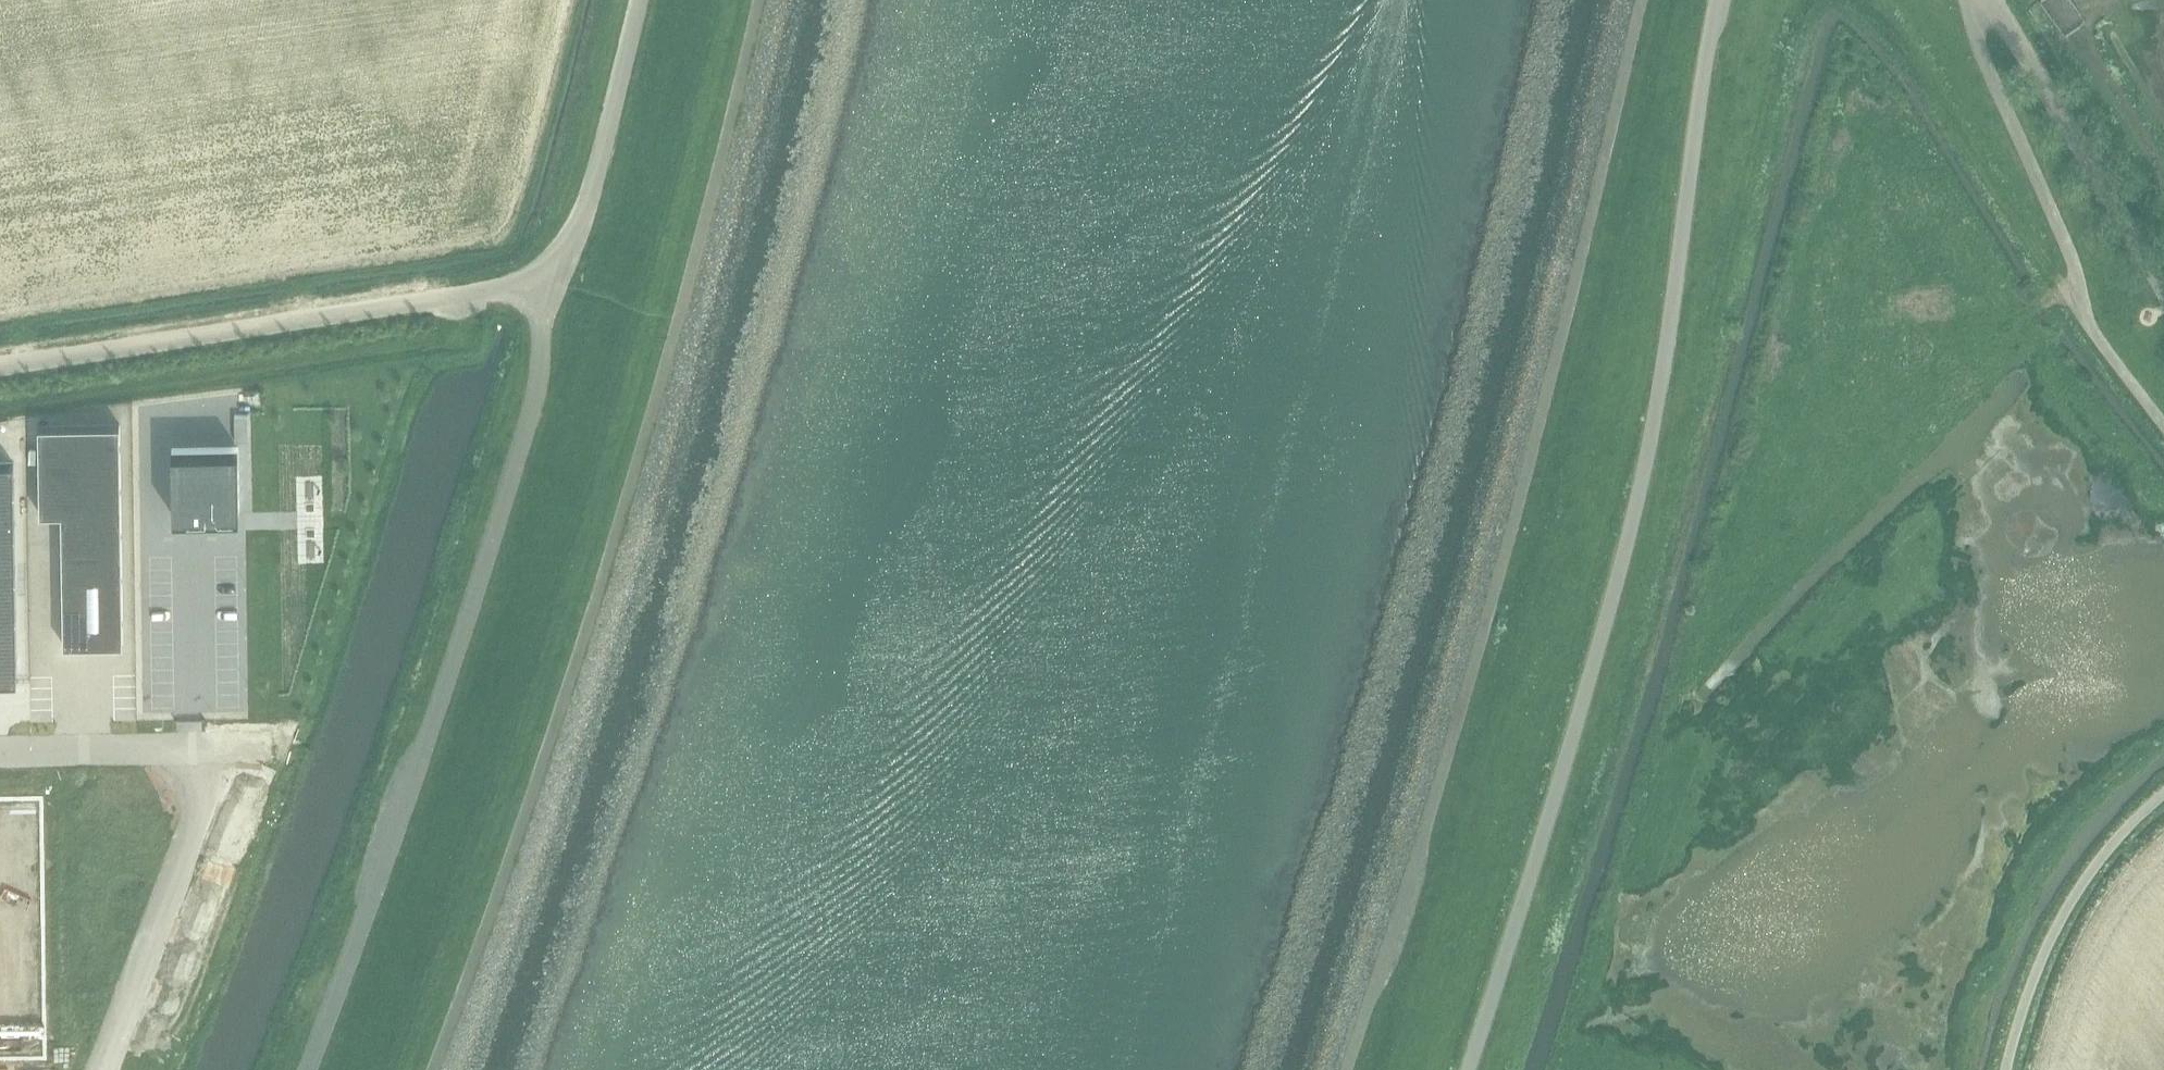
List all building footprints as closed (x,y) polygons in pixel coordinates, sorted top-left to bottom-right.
[(120,424),(38,425),(40,513),(61,513),(63,644),(123,643),(120,424)] [(237,447),(171,447),(171,512),(237,512),(237,447)] [(0,465),(0,681),(17,680),(14,465),(0,465)] [(0,797),(0,1069),(16,1069),(16,797),(0,797)]
